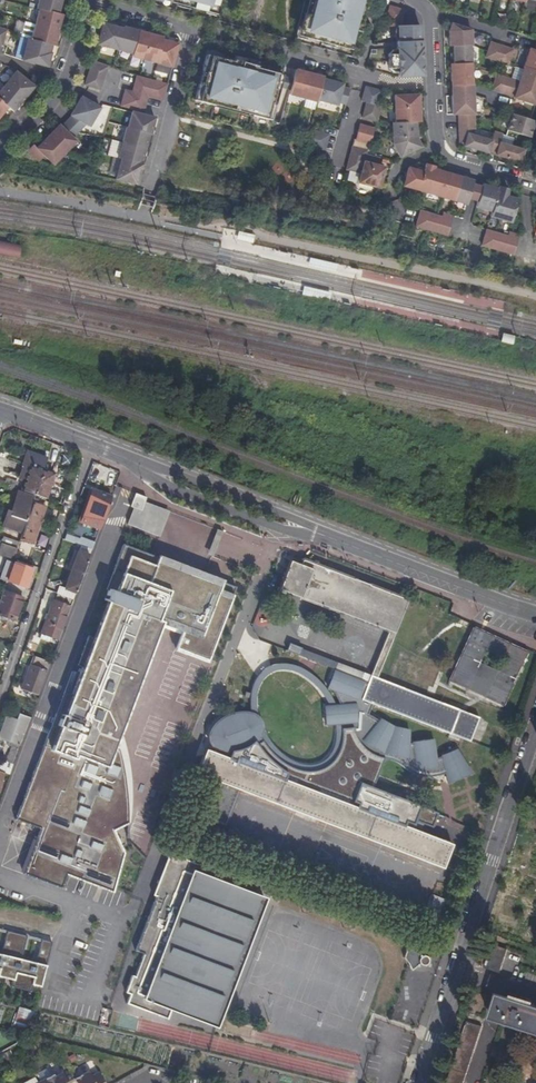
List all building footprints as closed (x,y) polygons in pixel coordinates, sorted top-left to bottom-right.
[(49,53),(42,51),(44,44),(51,45),(54,46),(62,14),(58,14),(61,0),(38,0),(36,9),(39,9),(31,40),(27,39),(22,60),(47,67),(50,53),(49,53)] [(205,0),(172,0),(190,5),(190,6),(203,9),(205,0)] [(203,9),(206,10),(207,4),(213,5),(214,0),(205,0),(203,9)] [(309,18),(305,17),(302,29),(307,31),(306,37),(322,41),(322,40),(349,47),(354,30),(361,0),(314,0),(309,18)] [(304,17),(305,17),(309,18),(314,0),(308,0),(304,17)] [(354,30),(358,31),(366,0),(361,0),(354,30)] [(419,25),(402,25),(401,18),(403,11),(390,7),(389,8),(386,17),(387,27),(397,27),(398,42),(396,42),(396,50),(392,50),(388,54),(389,69),(393,73),(398,73),(398,77),(422,75),(419,25)] [(171,67),(178,44),(162,40),(162,38),(123,27),(122,29),(103,24),(97,45),(132,54),(132,56),(171,67)] [(449,64),(450,87),(471,86),(469,45),(470,45),(470,30),(450,24),(448,30),(449,46),(453,46),(454,63),(449,64)] [(512,49),(490,42),(485,57),(507,64),(512,49)] [(535,43),(532,50),(528,49),(518,81),(495,75),(490,89),(512,97),(512,98),(535,105),(535,103),(535,43)] [(42,51),(49,53),(51,45),(44,44),(42,51)] [(206,55),(199,80),(220,85),(216,103),(251,112),(250,115),(270,120),(279,87),(282,76),(282,75),(256,68),(256,66),(247,64),(246,69),(240,67),(242,62),(233,60),(232,62),(206,55)] [(234,56),(233,60),(242,62),(240,67),(246,69),(247,64),(256,66),(257,62),(234,56)] [(107,66),(92,61),(85,85),(100,90),(107,66)] [(323,77),(295,69),(292,79),(290,90),(289,95),(316,102),(317,100),(337,105),(337,102),(346,105),(350,89),(342,87),(342,84),(323,79),(323,77)] [(7,107),(13,112),(34,87),(15,72),(0,91),(0,116),(7,107)] [(147,97),(162,101),(167,84),(136,76),(132,92),(124,90),(120,106),(132,109),(143,112),(147,97)] [(290,90),(292,79),(282,76),(279,87),(290,90)] [(220,85),(199,80),(194,100),(214,105),(215,103),(216,103),(220,85)] [(471,86),(450,87),(451,95),(472,94),(472,86),(471,86)] [(367,103),(363,118),(377,122),(381,106),(378,105),(381,91),(365,87),(362,102),(367,103)] [(458,130),(457,130),(458,144),(488,153),(489,147),(496,149),(494,155),(519,162),(523,149),(499,142),(500,134),(493,131),(490,140),(467,133),(466,130),(473,130),(472,94),(451,95),(451,114),(457,114),(458,130)] [(394,144),(401,158),(421,147),(416,138),(415,122),(420,122),(419,95),(394,96),(396,123),(392,123),(394,144)] [(45,156),(53,164),(76,141),(72,138),(85,124),(89,126),(100,108),(81,97),(70,115),(71,116),(61,127),(59,125),(37,148),(33,144),(27,150),(39,161),(45,156)] [(129,122),(152,127),(154,118),(145,115),(142,115),(132,112),(129,122)] [(533,121),(512,114),(506,130),(528,137),(533,121)] [(150,134),(152,127),(129,122),(128,127),(126,127),(118,158),(121,159),(116,178),(137,184),(142,164),(141,164),(149,133),(150,134)] [(360,125),(356,140),(371,144),(375,128),(361,125),(360,125)] [(307,129),(303,144),(319,148),(323,133),(307,129)] [(323,133),(319,148),(325,149),(329,134),(323,133)] [(353,147),(347,170),(362,173),(360,182),(380,187),(385,167),(379,166),(381,158),(366,155),(367,151),(354,147),(353,147)] [(423,172),(410,168),(409,168),(403,187),(467,205),(468,200),(472,185),(474,181),(450,174),(434,169),(434,167),(425,164),(423,172)] [(477,202),(476,207),(491,212),(490,217),(510,223),(517,199),(506,196),(508,190),(499,187),(498,189),(483,184),(482,187),(477,202)] [(482,187),(472,185),(468,200),(477,202),(482,187)] [(421,212),(417,227),(448,236),(454,216),(444,213),(443,218),(421,212)] [(486,231),(482,246),(513,255),(519,236),(509,233),(508,237),(486,231)] [(19,258),(21,246),(0,242),(0,254),(19,258)] [(513,335),(501,333),(499,341),(511,344),(513,335)] [(25,481),(22,490),(35,495),(43,470),(47,459),(27,452),(23,466),(24,466),(29,468),(25,481)] [(20,479),(25,481),(29,468),(24,466),(20,479)] [(43,470),(35,495),(37,496),(45,499),(54,473),(43,470)] [(7,482),(6,485),(16,489),(18,483),(8,480),(7,482)] [(99,528),(111,496),(91,489),(79,521),(99,528)] [(1,526),(22,533),(32,502),(34,497),(19,492),(12,513),(7,511),(1,526)] [(130,506),(141,510),(145,502),(147,497),(135,493),(130,506)] [(32,502),(43,505),(44,500),(34,496),(34,497),(32,502)] [(22,533),(20,538),(32,542),(44,506),(43,505),(32,502),(22,533)] [(19,541),(7,537),(3,546),(16,551),(19,541)] [(160,558),(123,543),(104,589),(107,590),(103,600),(107,602),(93,638),(86,635),(75,664),(81,667),(70,694),(62,715),(55,712),(39,753),(47,756),(43,765),(36,762),(13,819),(39,829),(21,873),(59,888),(65,874),(111,892),(123,852),(112,830),(125,823),(122,750),(118,748),(120,742),(115,739),(87,729),(106,676),(109,677),(112,669),(138,678),(160,620),(165,622),(180,582),(183,584),(188,568),(178,565),(174,575),(156,567),(160,558)] [(91,549),(80,545),(78,552),(71,571),(65,588),(59,587),(57,593),(72,598),(73,599),(91,549)] [(16,551),(3,546),(1,554),(13,558),(16,551)] [(71,571),(78,552),(74,551),(67,569),(71,571)] [(174,575),(178,565),(160,558),(156,567),(174,575)] [(409,600),(359,581),(314,563),(312,568),(290,560),(278,591),(281,593),(283,590),(329,608),(388,631),(370,676),(368,682),(361,700),(469,742),(479,717),(377,678),(377,677),(394,638),(409,600)] [(0,579),(6,581),(12,563),(6,561),(0,579)] [(12,563),(6,581),(8,581),(25,588),(32,569),(12,563)] [(184,629),(204,574),(188,568),(183,584),(180,582),(165,622),(184,629)] [(209,658),(235,586),(204,574),(184,629),(177,648),(187,652),(188,650),(209,658)] [(25,588),(8,581),(0,603),(0,614),(14,619),(25,588)] [(72,598),(57,593),(54,601),(53,601),(47,619),(46,619),(40,633),(57,640),(72,598)] [(257,612),(252,625),(265,630),(270,616),(257,612)] [(527,652),(474,627),(448,679),(502,705),(527,652)] [(368,682),(370,676),(302,649),(299,655),(327,666),(368,682)] [(327,666),(299,655),(290,652),(277,688),(267,685),(256,713),(284,723),(288,714),(315,724),(326,697),(316,693),(327,666)] [(50,662),(33,656),(20,690),(37,696),(50,662)] [(115,739),(138,678),(112,669),(109,677),(106,676),(87,729),(115,739)] [(62,715),(70,694),(63,692),(55,712),(62,715)] [(17,743),(27,717),(19,714),(17,719),(6,715),(0,732),(0,738),(13,742),(17,743)] [(440,771),(434,738),(411,743),(418,775),(440,771)] [(9,774),(19,744),(17,743),(13,742),(5,763),(0,761),(0,771),(9,774)] [(459,748),(439,756),(449,783),(469,775),(459,748)] [(412,857),(442,868),(451,844),(205,749),(195,774),(218,782),(204,819),(225,827),(239,790),(412,857)] [(47,756),(39,753),(36,762),(43,765),(47,756)] [(7,777),(9,774),(0,771),(0,788),(2,781),(1,780),(3,775),(7,777)] [(8,857),(5,866),(17,871),(25,849),(11,844),(6,857),(8,857)] [(213,1026),(262,898),(211,878),(214,871),(193,863),(190,869),(186,868),(189,861),(167,853),(164,862),(166,863),(133,950),(141,953),(132,976),(129,975),(123,992),(127,994),(124,1003),(165,1019),(168,1009),(213,1026)] [(39,987),(51,942),(39,939),(33,963),(19,960),(25,936),(5,931),(0,950),(0,977),(11,980),(9,987),(29,992),(31,985),(39,987)] [(433,945),(410,937),(404,959),(411,971),(420,963),(421,964),(422,965),(424,965),(426,964),(428,962),(428,961),(428,959),(427,957),(429,951),(431,952),(433,945)] [(507,950),(491,945),(484,969),(499,974),(507,950)] [(500,996),(492,1022),(535,1035),(535,1007),(500,996)] [(14,1025),(28,1030),(33,1012),(20,1008),(14,1025)] [(466,1022),(446,1082),(463,1082),(475,1046),(481,1027),(466,1022)] [(32,1046),(27,1038),(18,1042),(23,1050),(32,1046)] [(36,1074),(40,1081),(50,1076),(46,1068),(36,1074)] [(74,1079),(76,1082),(104,1082),(97,1071),(90,1075),(88,1072),(74,1079)] [(38,1082),(69,1082),(63,1072),(55,1076),(54,1074),(50,1076),(40,1081),(38,1082)]
